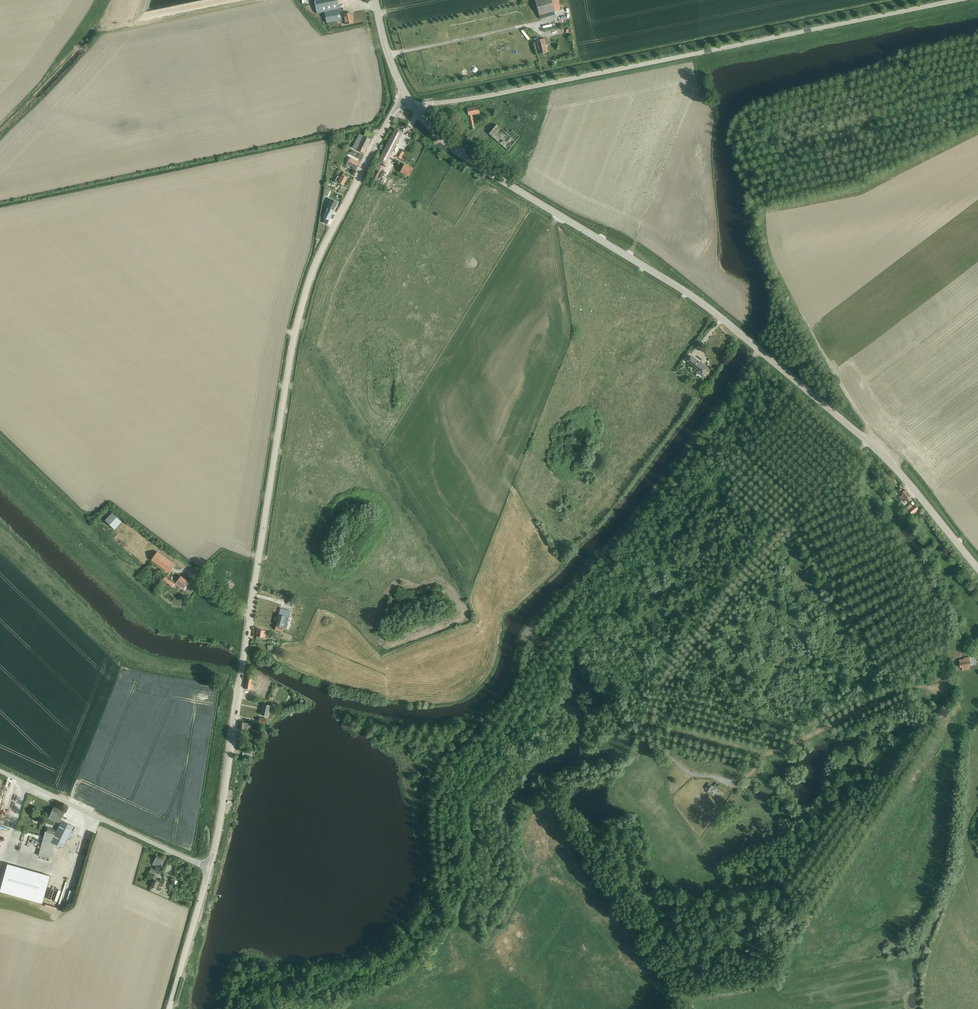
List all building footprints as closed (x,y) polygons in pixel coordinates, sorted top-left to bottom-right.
[(353,23),(351,13),(343,14),(344,17),(342,17),(342,16),(340,16),(337,0),(314,0),(317,13),(324,12),(326,23),(341,20),(341,21),(345,21),(345,24),(353,23)] [(556,0),(535,0),(539,16),(559,10),(556,0)] [(540,54),(548,52),(544,38),(536,41),(540,54)] [(472,115),(480,114),(478,106),(467,108),(471,130),(475,129),(472,115)] [(508,151),(520,137),(512,130),(508,135),(496,125),(488,134),(508,151)] [(395,129),(378,161),(386,166),(402,133),(395,129)] [(367,131),(365,136),(373,140),(375,134),(367,131)] [(363,153),(370,140),(359,134),(352,148),(363,153)] [(496,164),(499,160),(493,155),(490,158),(496,164)] [(347,158),(345,162),(347,163),(346,164),(356,169),(359,162),(350,157),(349,158),(347,158)] [(413,168),(404,164),(400,172),(409,176),(413,168)] [(343,186),(347,178),(341,175),(340,178),(337,177),(335,181),(338,182),(338,183),(343,186)] [(324,218),(322,222),(327,225),(329,220),(334,210),(333,210),(337,202),(331,199),(328,204),(327,207),(323,217),(324,218)] [(702,364),(691,356),(687,360),(700,371),(698,373),(702,376),(708,368),(702,364)] [(899,490),(901,493),(902,495),(900,497),(903,502),(910,496),(905,490),(903,491),(901,488),(899,490)] [(912,507),(911,504),(907,507),(913,514),(919,510),(915,505),(912,507)] [(116,530),(123,523),(114,513),(106,521),(116,530)] [(169,573),(175,565),(157,552),(151,560),(169,573)] [(178,580),(175,584),(179,587),(179,588),(183,590),(186,586),(189,582),(181,576),(178,580)] [(163,580),(173,587),(175,584),(165,577),(163,580)] [(280,608),(275,629),(281,631),(282,628),(286,629),(291,611),(280,608)] [(263,641),(264,631),(258,630),(256,640),(263,641)] [(971,666),(970,659),(969,657),(964,658),(964,659),(959,660),(960,667),(971,666)] [(248,674),(245,689),(253,690),(253,685),(253,684),(252,684),(252,683),(251,683),(252,680),(255,680),(256,676),(248,674)] [(975,681),(972,675),(960,680),(963,685),(965,684),(965,686),(975,681)] [(263,704),(261,714),(268,716),(271,706),(263,704)] [(240,722),(239,730),(247,731),(248,723),(240,722)] [(242,752),(241,757),(250,758),(251,754),(248,753),(249,749),(243,747),(242,752)] [(721,792),(717,789),(718,787),(714,785),(713,786),(709,783),(705,789),(712,793),(710,795),(714,798),(715,795),(718,797),(718,796),(721,798),(723,795),(720,793),(721,792)] [(54,807),(50,816),(60,821),(64,813),(54,807)] [(55,835),(51,842),(54,844),(63,848),(74,826),(62,821),(57,830),(55,835)] [(50,832),(45,831),(38,856),(50,859),(54,844),(51,842),(55,835),(50,833),(50,832)] [(161,863),(163,859),(156,856),(152,865),(156,866),(156,864),(160,865),(161,863)] [(0,891),(42,903),(50,876),(8,864),(0,891)] [(154,879),(151,887),(156,889),(157,888),(159,882),(154,879)]
